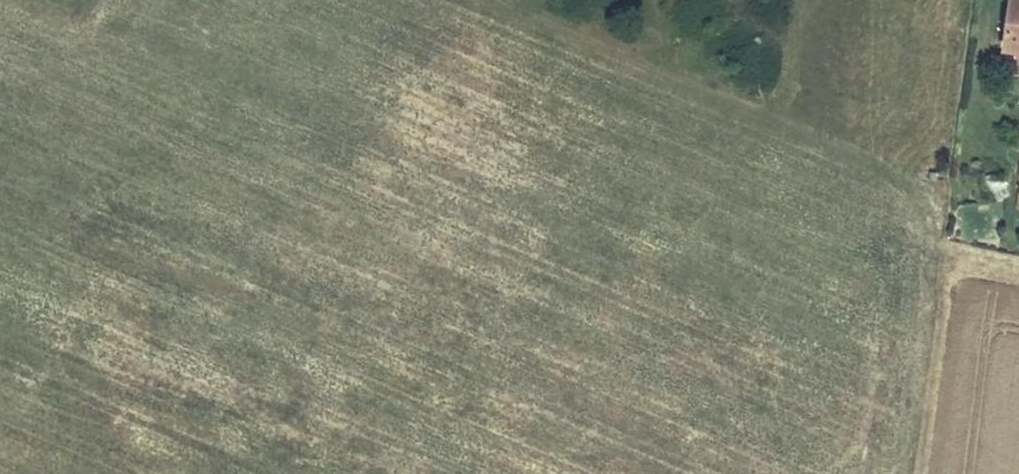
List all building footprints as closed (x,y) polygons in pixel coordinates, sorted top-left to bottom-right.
[(1005,51),(1018,53),(1018,0),(1011,0),(1005,51)]
